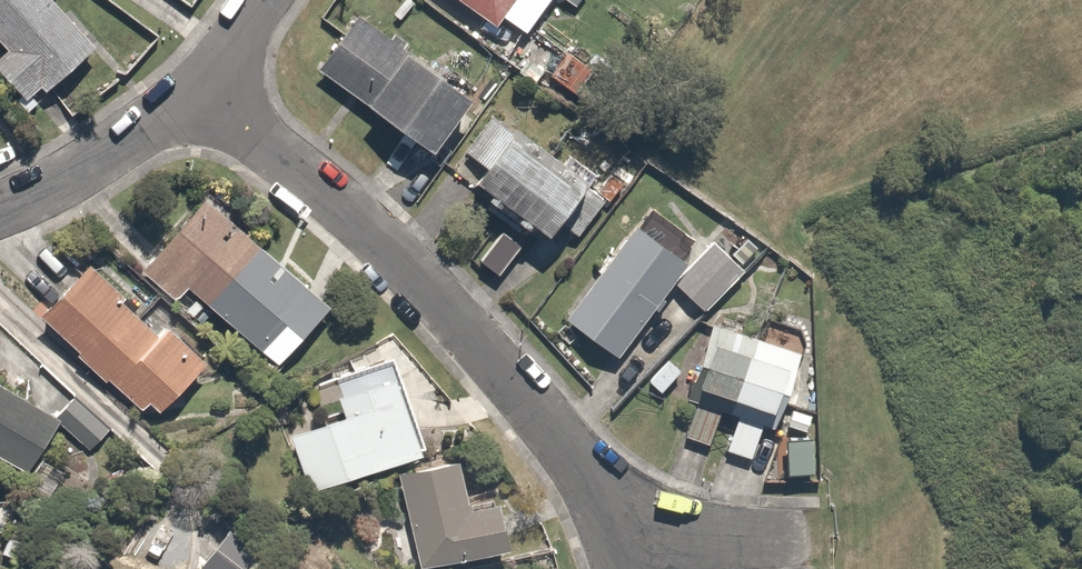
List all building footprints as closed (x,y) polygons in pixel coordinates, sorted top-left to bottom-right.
[(23,105),(90,45),(50,0),(0,0),(0,37),(7,45),(0,52),(0,79),(23,105)] [(498,24),(504,15),(529,30),(548,0),(460,0),(498,24)] [(365,104),(405,44),(351,8),(311,68),(365,104)] [(566,43),(546,72),(591,104),(611,75),(566,43)] [(405,44),(365,104),(431,147),(470,88),(405,44)] [(555,216),(581,233),(608,193),(511,128),(476,179),(547,227),(555,216)] [(331,300),(217,208),(202,196),(144,267),(159,279),(150,289),(169,305),(187,283),(282,360),(331,300)] [(612,353),(686,258),(641,222),(566,316),(612,353)] [(745,264),(717,237),(675,280),(703,307),(745,264)] [(75,350),(140,408),(150,397),(160,406),(205,355),(164,318),(160,323),(88,257),(39,310),(79,346),(75,350)] [(709,319),(685,393),(694,396),(682,432),(711,442),(723,405),(739,410),(727,447),(752,455),(764,418),(771,420),(794,346),(709,319)] [(426,444),(399,368),(335,391),(342,411),(287,431),(307,487),(426,444)] [(31,467),(59,415),(0,382),(0,450),(31,467)] [(110,419),(76,397),(59,425),(92,446),(110,419)] [(458,450),(396,465),(421,568),(515,545),(502,491),(470,499),(458,450)] [(226,530),(195,566),(198,568),(255,568),(262,561),(226,530)]
